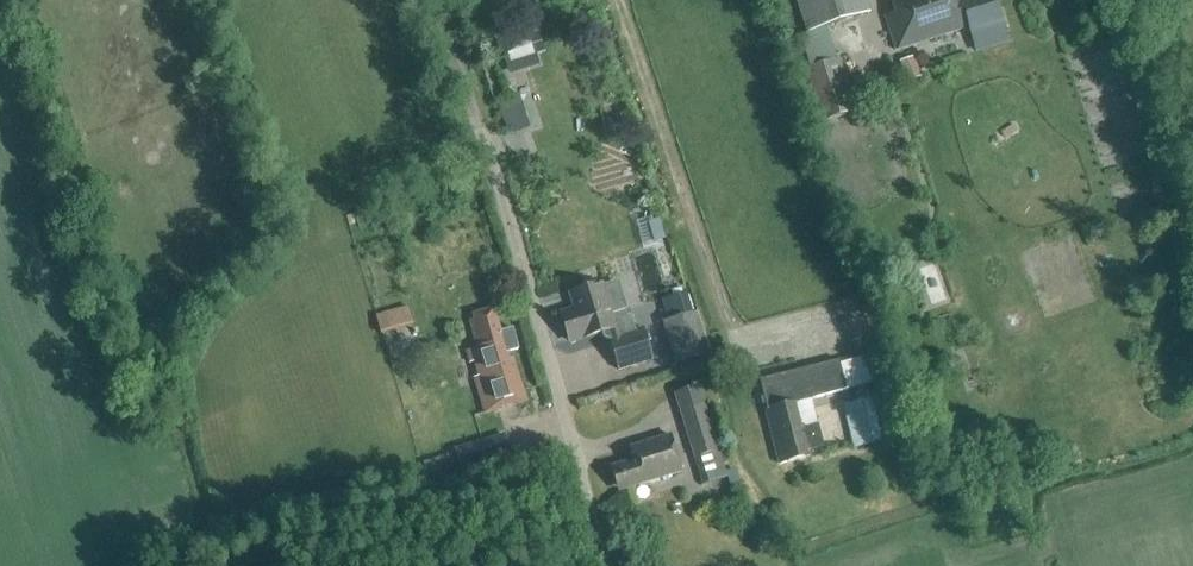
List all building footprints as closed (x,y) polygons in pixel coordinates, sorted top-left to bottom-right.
[(870,13),(866,0),(797,0),(808,34),(839,23),(870,13)] [(1003,24),(995,0),(964,0),(961,1),(961,0),(892,0),(895,11),(885,14),(896,51),(958,33),(958,31),(969,28),(970,32),(985,27),(986,30),(1003,24)] [(504,39),(495,42),(502,65),(516,61),(534,55),(528,37),(523,19),(513,22),(516,31),(503,35),(504,39)] [(822,123),(857,111),(839,58),(804,70),(822,123)] [(901,63),(907,83),(920,79),(915,59),(901,63)] [(508,136),(530,129),(519,94),(497,101),(508,136)] [(649,222),(655,244),(666,241),(659,219),(649,222)] [(630,317),(625,319),(615,285),(603,288),(602,285),(570,295),(575,310),(561,314),(570,342),(584,338),(607,331),(619,371),(653,360),(643,329),(635,331),(630,317)] [(693,311),(687,292),(671,297),(677,316),(693,311)] [(377,331),(412,322),(407,304),(373,313),(377,331)] [(517,404),(526,402),(511,352),(519,349),(513,329),(501,332),(494,309),(476,314),(477,320),(470,322),(478,350),(468,353),(485,414),(499,410),(498,407),(516,402),(517,404)] [(676,368),(711,357),(697,312),(662,323),(676,368)] [(839,360),(761,380),(762,383),(763,389),(768,410),(766,411),(776,453),(784,451),(786,458),(823,448),(818,427),(802,431),(795,403),(811,399),(846,390),(839,360)] [(870,401),(861,403),(873,450),(884,447),(881,435),(892,433),(884,398),(870,401)] [(681,413),(695,459),(703,486),(727,479),(726,477),(704,406),(681,413)] [(625,490),(682,472),(671,435),(630,448),(634,461),(611,468),(617,486),(624,484),(625,490)] [(732,494),(740,492),(735,474),(726,477),(727,479),(732,494)]
